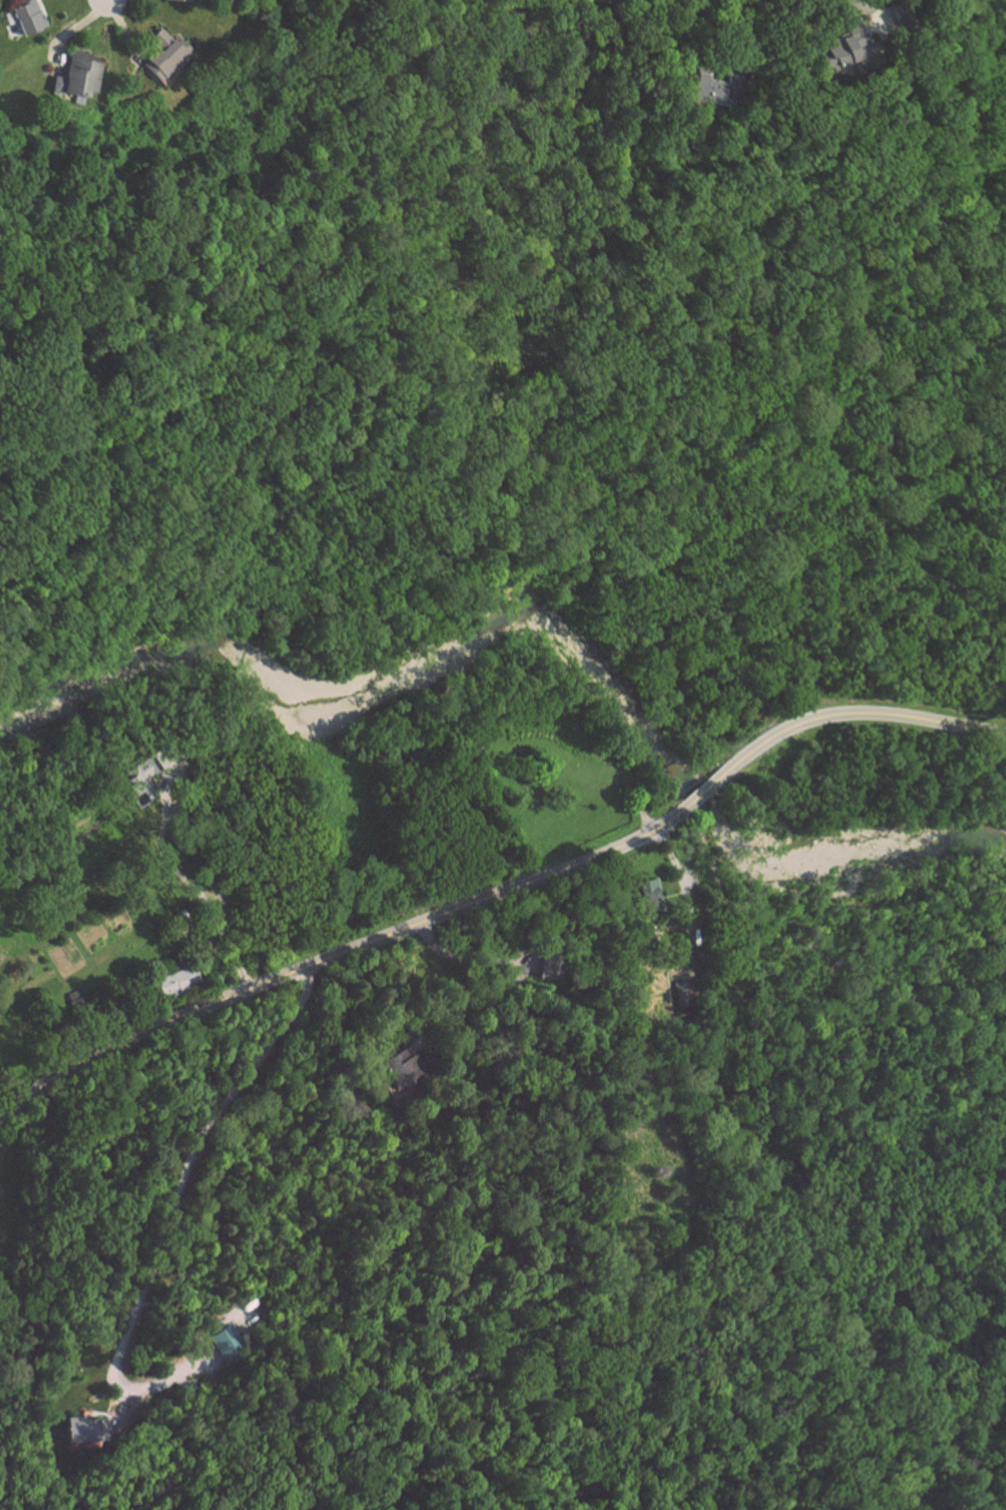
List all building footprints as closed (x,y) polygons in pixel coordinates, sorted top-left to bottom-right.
[(8,9),(21,36),(45,25),(33,0),(28,0),(8,9)] [(889,8),(891,14),(889,14),(892,24),(896,23),(898,30),(913,27),(907,4),(889,8)] [(861,19),(843,24),(846,36),(817,45),(826,72),(873,58),(861,19)] [(159,84),(189,52),(180,43),(177,47),(157,29),(146,41),(155,50),(140,66),(159,84)] [(96,64),(83,62),(84,53),(67,51),(61,96),(90,101),(96,64)] [(743,77),(727,74),(726,83),(690,77),(686,100),(731,108),(734,94),(740,95),(743,77)] [(136,806),(154,795),(144,778),(158,769),(148,754),(116,775),(136,806)] [(561,953),(553,951),(555,939),(549,937),(547,944),(542,943),(535,976),(555,980),(561,953)] [(153,979),(160,997),(200,981),(193,963),(153,979)] [(391,1056),(379,1063),(394,1091),(424,1075),(413,1054),(395,1063),(391,1056)] [(206,1337),(226,1365),(247,1351),(227,1323),(206,1337)] [(105,1417),(64,1418),(65,1442),(106,1441),(105,1417)]
